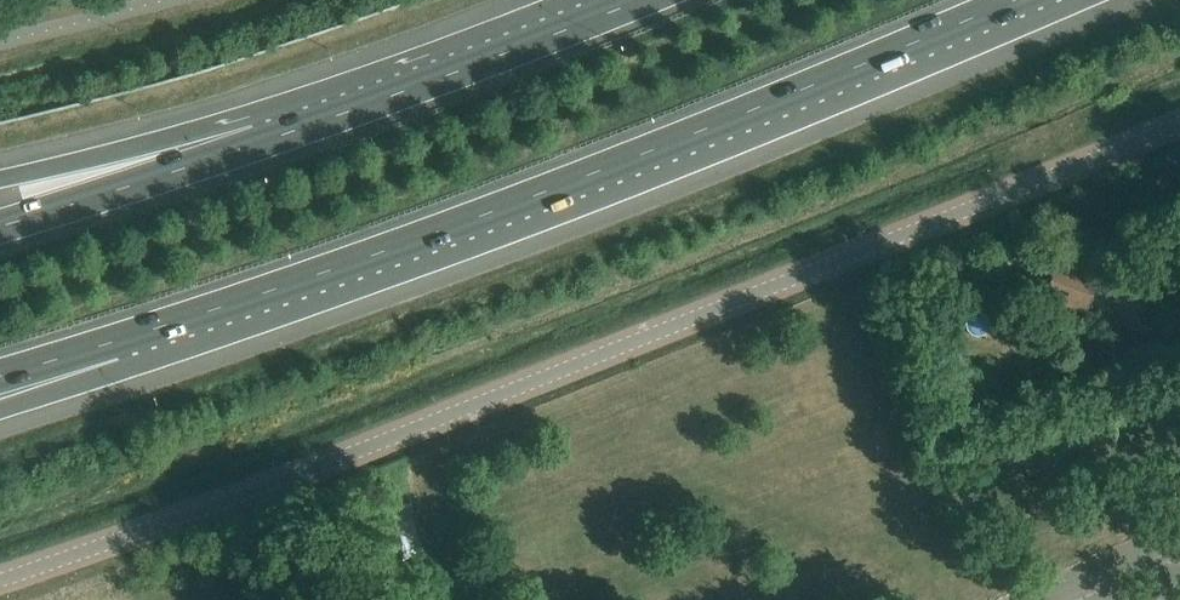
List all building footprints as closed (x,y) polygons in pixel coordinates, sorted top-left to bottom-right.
[(1057,260),(1044,296),(1085,310),(1098,275),(1057,260)] [(1162,338),(1120,351),(1129,378),(1171,366),(1162,338)]
